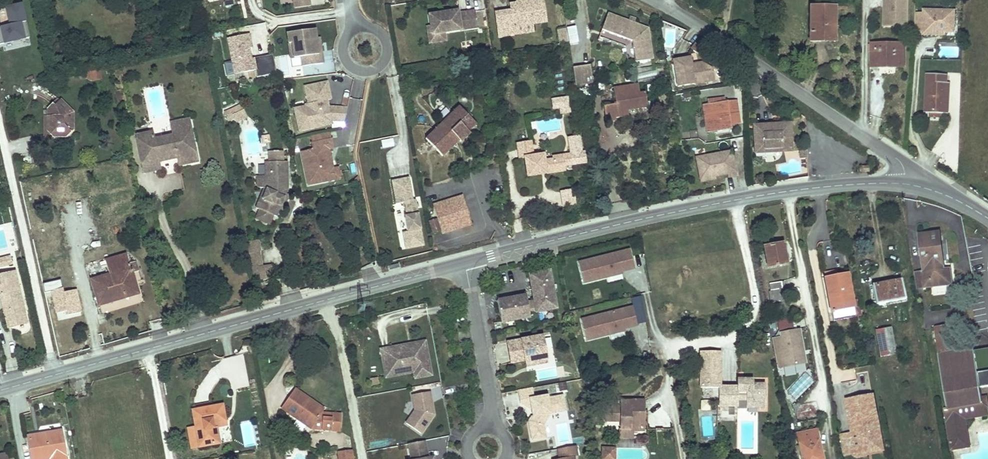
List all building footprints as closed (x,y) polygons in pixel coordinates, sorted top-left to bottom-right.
[(297,10),(312,8),(311,0),(295,0),(297,10)] [(510,4),(511,11),(495,13),(499,35),(514,33),(513,26),(531,24),(545,21),(542,0),(540,0),(527,2),(527,0),(518,0),(516,4),(510,4)] [(908,0),(887,0),(887,8),(884,8),(884,27),(907,27),(908,0)] [(2,42),(26,37),(22,20),(26,19),(22,2),(6,6),(10,25),(0,27),(0,31),(2,42)] [(835,9),(835,6),(811,6),(810,41),(821,42),(821,35),(835,36),(835,9)] [(439,14),(428,16),(429,26),(431,35),(443,33),(476,28),(474,12),(457,14),(457,12),(443,14),(443,15),(439,16),(439,14)] [(955,12),(916,12),(916,34),(955,35),(955,12)] [(629,22),(608,14),(602,31),(632,42),(635,62),(653,59),(647,29),(633,24),(629,22)] [(531,24),(513,26),(514,33),(515,34),(532,32),(531,24)] [(431,35),(429,26),(426,26),(428,43),(444,41),(443,33),(431,35)] [(566,28),(568,43),(579,41),(576,26),(566,28)] [(566,28),(558,29),(560,44),(568,43),(566,28)] [(316,41),(315,32),(288,36),(289,46),(292,46),(294,61),(301,60),(303,69),(323,66),(322,56),(319,57),(316,41)] [(273,55),(253,58),(251,48),(253,47),(251,34),(249,34),(227,38),(234,74),(255,70),(256,76),(276,72),(273,55)] [(904,67),(904,44),(872,44),(872,45),(872,52),(872,67),(880,67),(880,65),(883,65),(883,67),(904,67)] [(692,56),(674,59),(679,86),(716,79),(714,68),(702,61),(693,63),(692,56)] [(589,65),(572,67),(575,86),(592,83),(589,65)] [(100,70),(87,73),(89,83),(102,80),(100,70)] [(948,114),(949,83),(946,83),(946,75),(928,74),(926,113),(929,113),(944,114),(948,114)] [(638,85),(612,89),(615,105),(602,107),(604,122),(616,121),(615,118),(628,116),(627,112),(647,109),(645,93),(639,94),(638,85)] [(343,125),(346,112),(327,110),(326,104),(326,103),(324,104),(323,99),(329,98),(326,86),(304,90),(308,107),(304,107),(305,110),(306,116),(295,118),(298,134),(331,127),(330,124),(343,125)] [(725,94),(709,97),(710,102),(725,100),(725,94)] [(567,111),(564,96),(549,98),(550,107),(557,106),(560,105),(561,112),(567,111)] [(59,99),(48,110),(48,118),(49,131),(54,136),(66,137),(73,130),(73,113),(59,99)] [(710,102),(701,104),(706,132),(730,129),(729,124),(738,122),(735,99),(725,100),(710,102)] [(241,104),(224,112),(229,122),(234,119),(236,123),(247,117),(241,104)] [(459,106),(426,139),(443,157),(459,141),(461,143),(471,133),(469,131),(476,124),(459,106)] [(306,116),(305,110),(294,112),(295,118),(306,116)] [(48,118),(44,119),(44,140),(51,140),(54,136),(49,131),(48,118)] [(150,133),(135,136),(143,173),(159,170),(157,163),(177,160),(178,167),(198,162),(189,121),(170,126),(172,137),(152,141),(150,133)] [(792,144),(789,122),(759,126),(760,132),(753,133),(755,149),(764,147),(765,156),(774,154),(773,151),(785,149),(784,145),(792,144)] [(332,133),(311,137),(314,150),(301,152),(308,186),(341,180),(338,168),(334,169),(330,149),(335,148),(332,133)] [(565,169),(564,164),(586,160),(584,149),(580,150),(577,134),(567,136),(569,152),(551,155),(552,158),(544,159),(543,153),(531,155),(528,141),(514,144),(516,157),(522,156),(526,176),(539,174),(539,170),(546,169),(546,173),(565,169)] [(395,146),(393,137),(380,139),(382,149),(395,146)] [(773,151),(774,154),(794,152),(792,144),(784,145),(785,149),(773,151)] [(764,147),(755,149),(757,157),(765,156),(764,147)] [(732,150),(696,158),(701,179),(715,176),(728,174),(728,177),(737,175),(732,150)] [(287,162),(265,162),(264,180),(267,180),(267,185),(265,185),(256,207),(260,209),(257,218),(270,223),(274,214),(276,215),(279,208),(285,195),(287,190),(287,162)] [(422,250),(414,205),(411,205),(407,182),(390,185),(394,209),(402,207),(404,220),(403,221),(405,236),(400,237),(403,254),(422,250)] [(575,203),(572,188),(560,191),(562,205),(575,203)] [(285,195),(279,208),(283,210),(288,197),(285,195)] [(460,196),(430,205),(440,235),(469,226),(460,196)] [(106,218),(94,221),(96,228),(108,225),(106,218)] [(952,284),(950,268),(943,269),(939,232),(919,234),(923,272),(921,272),(923,287),(952,284)] [(260,251),(258,240),(246,242),(248,253),(260,251)] [(783,243),(765,246),(768,267),(786,264),(783,243)] [(628,249),(576,262),(582,284),(623,274),(622,271),(633,269),(628,249)] [(0,257),(0,265),(0,267),(13,264),(11,255),(0,257)] [(128,259),(115,263),(115,264),(107,266),(109,276),(92,281),(100,306),(138,294),(133,277),(130,269),(128,259)] [(138,267),(130,269),(133,277),(137,276),(136,273),(139,272),(138,267)] [(534,311),(555,307),(552,290),(550,283),(548,269),(527,273),(532,301),(533,307),(527,308),(525,301),(524,294),(501,298),(495,299),(499,321),(535,315),(534,311)] [(1,295),(5,312),(9,311),(11,321),(24,318),(21,306),(24,306),(16,271),(0,275),(0,295),(1,295)] [(923,287),(921,272),(914,273),(917,288),(923,287)] [(847,273),(837,275),(838,281),(848,279),(847,273)] [(837,275),(824,277),(831,313),(854,308),(848,279),(838,281),(837,275)] [(901,281),(872,286),(875,305),(885,303),(904,300),(901,281)] [(787,297),(781,298),(779,292),(786,290),(784,282),(770,285),(772,293),(774,293),(776,305),(781,303),(788,302),(787,297)] [(779,292),(781,298),(787,297),(792,296),(790,290),(786,290),(779,292)] [(24,318),(11,321),(9,311),(5,312),(9,328),(28,323),(24,306),(21,306),(24,318)] [(630,307),(581,318),(586,340),(625,331),(625,329),(634,326),(630,307)] [(854,308),(831,313),(833,321),(855,316),(854,308)] [(950,325),(935,327),(939,352),(954,349),(950,325)] [(891,327),(875,330),(880,357),(895,355),(891,327)] [(798,329),(779,333),(779,337),(772,338),(777,368),(804,363),(798,329)] [(545,357),(541,334),(505,341),(509,362),(523,359),(527,358),(528,361),(545,357)] [(430,374),(424,340),(411,343),(412,347),(407,348),(406,344),(379,349),(382,364),(398,362),(399,369),(412,367),(413,372),(414,377),(430,374)] [(699,352),(700,388),(719,388),(719,385),(722,385),(721,352),(699,352)] [(946,410),(943,410),(948,444),(961,442),(960,434),(966,433),(964,421),(987,417),(987,410),(981,405),(980,400),(979,391),(987,390),(987,352),(973,354),(970,352),(938,357),(946,410)] [(384,377),(413,372),(412,367),(399,369),(398,362),(382,364),(384,377)] [(857,382),(855,367),(835,370),(837,385),(857,382)] [(719,385),(719,388),(719,410),(738,409),(738,405),(738,399),(746,399),(746,405),(746,406),(764,407),(766,384),(754,383),(753,378),(745,378),(745,385),(738,385),(722,385),(719,385)] [(554,382),(555,392),(566,390),(564,380),(554,382)] [(530,386),(516,389),(518,403),(528,408),(529,408),(531,415),(530,416),(527,420),(530,439),(544,436),(542,426),(542,423),(549,413),(564,410),(561,394),(546,397),(546,394),(532,397),(530,386)] [(295,390),(281,410),(310,429),(331,432),(335,415),(324,411),(321,414),(308,405),(311,402),(295,390)] [(410,395),(413,410),(405,423),(420,433),(432,414),(428,392),(410,395)] [(882,443),(873,394),(848,399),(854,432),(851,433),(855,451),(855,453),(859,456),(865,455),(868,451),(867,446),(882,443)] [(642,399),(620,399),(620,405),(620,409),(615,409),(615,405),(606,405),(606,419),(619,419),(619,422),(628,422),(628,426),(642,426),(642,399)] [(324,411),(311,402),(308,405),(321,414),(324,411)] [(223,405),(192,410),(195,426),(198,446),(219,442),(217,427),(213,427),(213,421),(216,421),(226,419),(223,405)] [(338,433),(341,417),(335,415),(331,432),(338,433)] [(552,424),(542,426),(544,436),(554,435),(552,424)] [(195,426),(187,427),(191,447),(198,446),(195,426)] [(628,426),(619,426),(619,429),(619,436),(628,436),(628,426)] [(821,450),(820,450),(819,448),(821,447),(817,429),(796,433),(798,443),(802,458),(823,458),(821,450)] [(63,438),(62,431),(53,433),(55,440),(63,438)] [(63,438),(55,440),(53,433),(29,437),(32,458),(66,458),(63,438)] [(855,451),(851,433),(843,434),(846,452),(855,451)] [(949,451),(968,448),(966,433),(960,434),(961,442),(948,444),(949,451)] [(430,458),(427,458),(424,441),(408,444),(411,458),(430,458)] [(572,456),(576,455),(574,445),(556,448),(558,458),(556,458),(573,458),(572,456)] [(615,448),(602,448),(602,458),(615,458),(615,448)]
